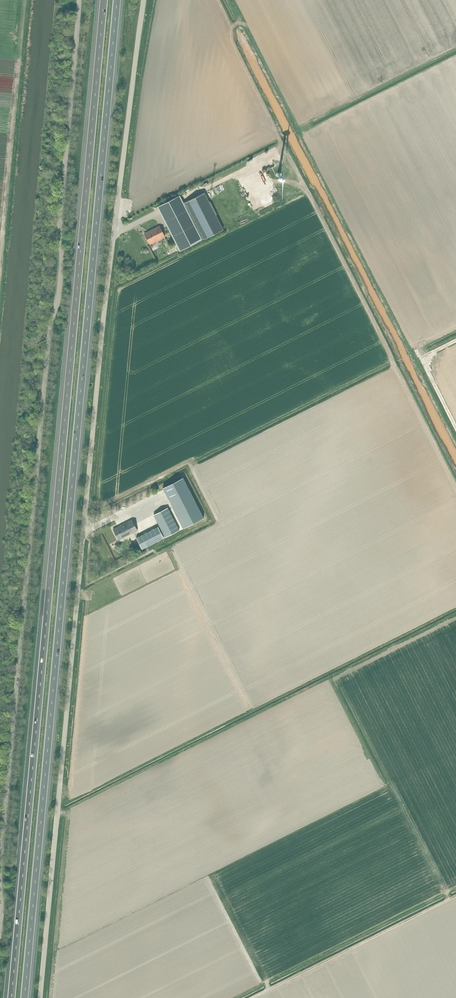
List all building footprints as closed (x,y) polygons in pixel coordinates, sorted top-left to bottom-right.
[(218,191),(215,185),(210,188),(213,194),(218,191)] [(157,206),(180,251),(223,229),(204,192),(184,203),(180,195),(157,206)] [(144,233),(150,244),(165,237),(160,226),(144,233)] [(163,488),(183,528),(204,517),(183,477),(163,488)] [(154,514),(166,537),(179,530),(168,508),(154,514)] [(114,529),(119,540),(138,530),(132,520),(114,529)] [(136,537),(142,549),(164,538),(158,527),(136,537)]
